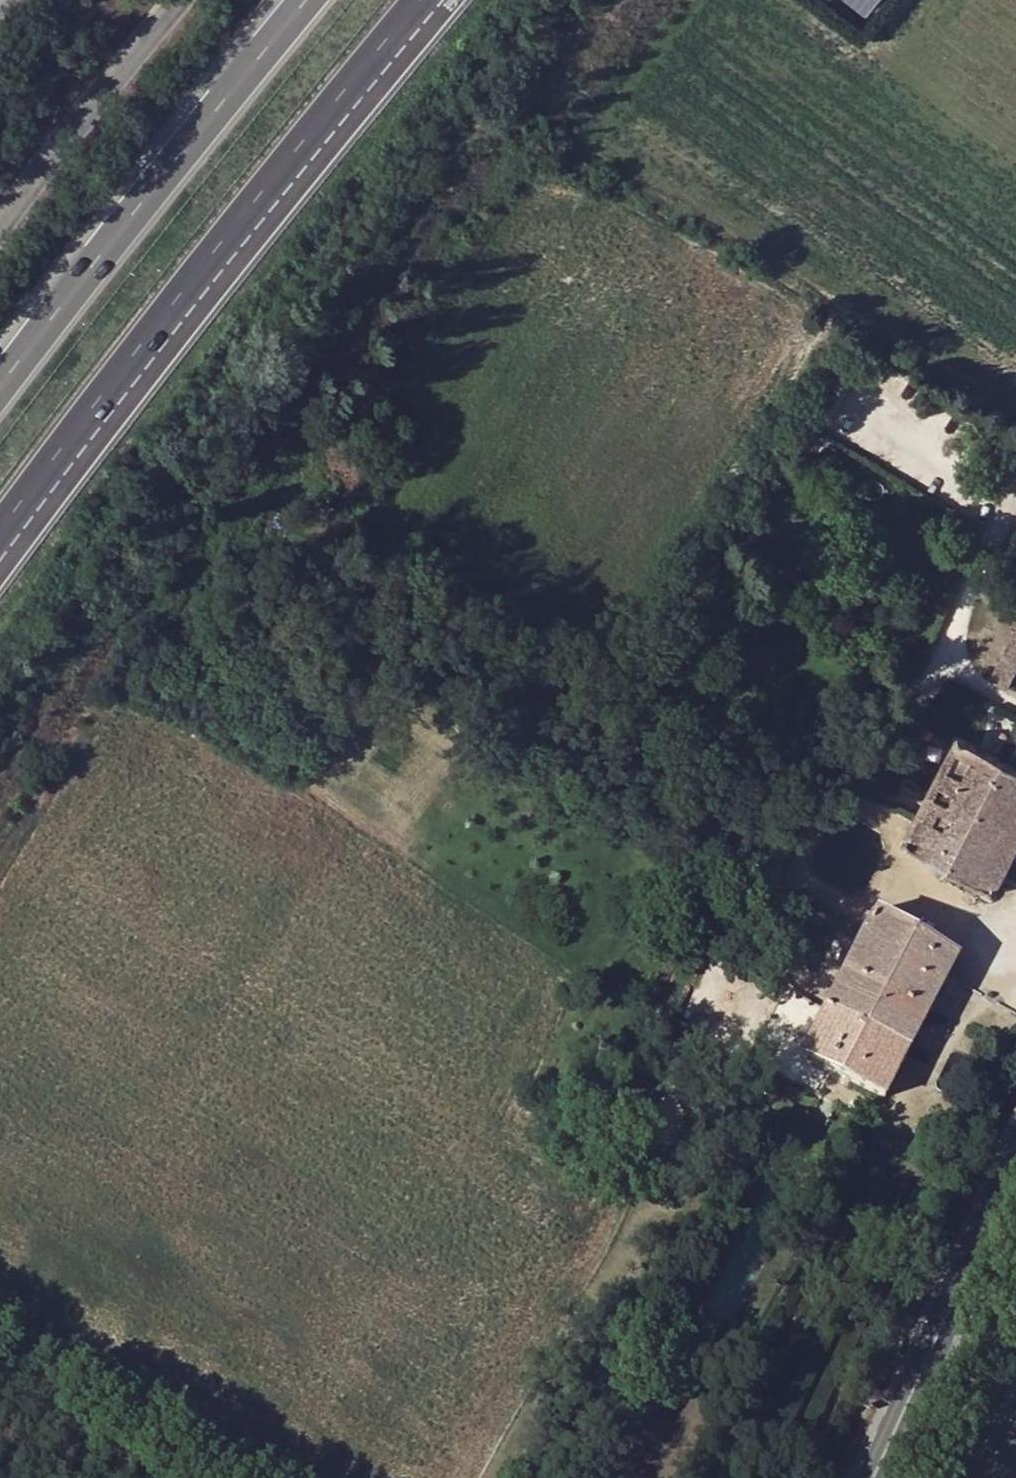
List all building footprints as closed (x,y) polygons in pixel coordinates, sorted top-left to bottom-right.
[(871,8),(877,0),(861,0),(871,8)] [(991,681),(1006,688),(1015,669),(1015,631),(991,681)] [(957,737),(900,844),(991,896),(1015,845),(1015,769),(957,737)] [(958,956),(876,910),(865,929),(851,956),(800,1056),(885,1097),(958,956)]
